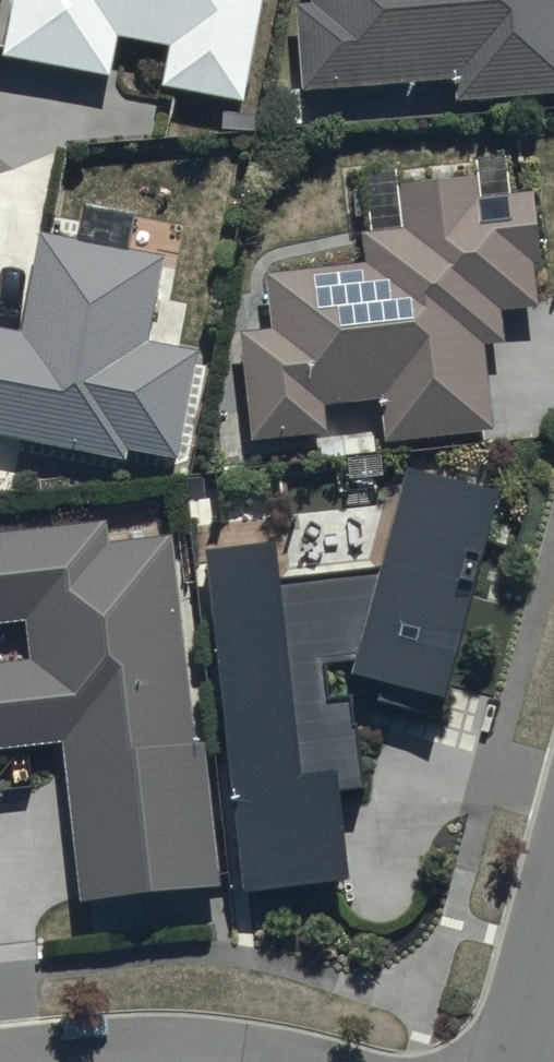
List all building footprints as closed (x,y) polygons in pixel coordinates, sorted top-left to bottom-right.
[(2,63),(112,84),(120,43),(174,53),(167,93),(246,108),(267,0),(15,0),(2,63)] [(306,98),(456,88),(457,109),(553,102),(553,0),(314,0),(314,8),(300,9),(306,98)] [(368,267),(268,274),(271,332),(243,333),(250,441),(331,436),(329,407),(382,404),(385,441),(497,435),(491,348),(506,347),(504,313),(540,310),(537,265),(543,265),(538,194),(481,198),(480,182),(467,183),(466,169),(406,173),(407,186),(400,187),(403,231),(366,234),(368,267)] [(43,240),(25,339),(0,334),(0,444),(130,468),(132,457),(181,466),(201,359),(151,350),(168,263),(43,240)] [(510,506),(407,476),(382,564),(283,574),(281,555),(211,562),(244,906),(353,895),(344,800),(366,798),(357,708),(333,710),(330,675),(359,672),(355,687),(449,715),(510,506)] [(0,538),(0,625),(30,622),(34,665),(0,669),(0,752),(66,745),(83,903),(222,888),(207,747),(197,748),(174,542),(110,549),(107,527),(0,538)]
